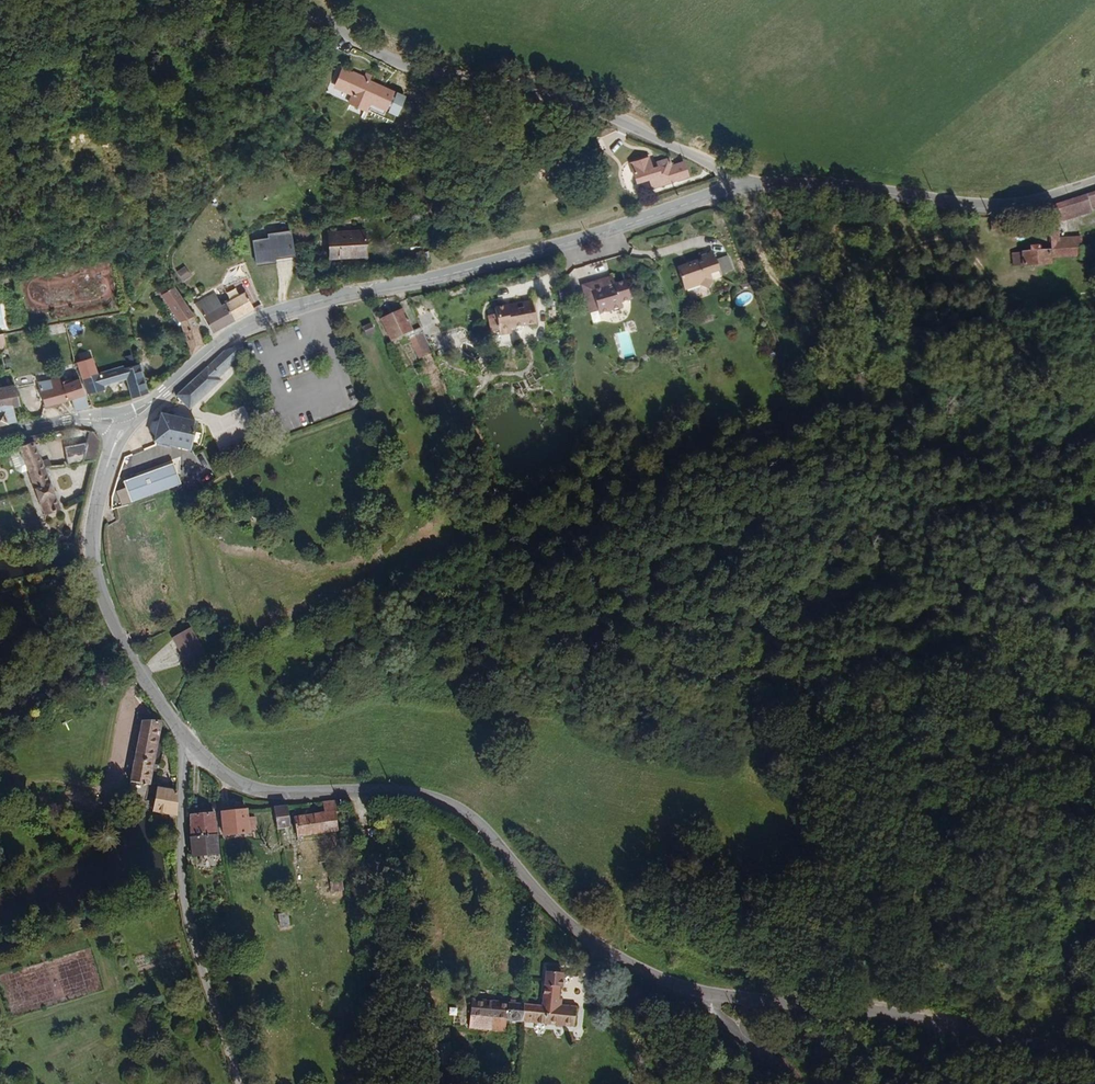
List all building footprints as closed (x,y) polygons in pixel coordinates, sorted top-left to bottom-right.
[(395,91),(370,81),(372,75),(364,72),(363,75),(353,71),(351,74),(342,70),(336,86),(355,94),(350,105),(366,111),(370,100),(388,108),(395,91)] [(397,93),(389,113),(398,117),(407,97),(397,93)] [(601,153),(619,145),(615,136),(597,144),(601,153)] [(694,170),(690,156),(679,160),(677,156),(662,161),(664,164),(656,167),(652,153),(632,160),(639,179),(652,174),(655,183),(694,170)] [(1068,195),(1071,208),(1076,207),(1094,201),(1094,187),(1068,195)] [(1071,208),(1068,195),(1061,197),(1062,211),(1071,208)] [(1018,222),(1017,207),(1002,209),(1003,224),(1018,222)] [(1084,224),(1084,228),(1078,229),(1076,207),(1071,208),(1062,211),(1066,247),(1094,244),(1094,223),(1084,224)] [(282,247),(291,246),(289,232),(270,234),(270,238),(256,240),(259,264),(275,262),(274,257),(283,256),(282,247)] [(368,257),(366,232),(327,234),(328,260),(368,257)] [(1063,257),(1062,242),(1055,243),(1054,237),(1043,238),(1044,244),(1036,245),(1037,260),(1063,257)] [(293,260),(291,246),(282,247),(283,256),(274,257),(275,262),(293,260)] [(717,259),(714,250),(707,252),(705,250),(701,252),(698,254),(700,259),(678,267),(686,291),(703,285),(711,289),(714,282),(724,278),(723,275),(717,259)] [(730,254),(717,259),(723,275),(735,271),(730,254)] [(184,266),(177,271),(184,281),(191,275),(184,266)] [(590,285),(614,277),(613,273),(589,281),(590,285)] [(631,300),(625,281),(616,284),(614,277),(590,285),(593,294),(586,297),(591,313),(600,310),(601,313),(622,306),(621,303),(631,300)] [(593,294),(590,285),(589,281),(581,283),(586,297),(593,294)] [(559,288),(560,299),(570,298),(569,288),(559,288)] [(203,347),(192,317),(173,289),(165,294),(182,322),(191,351),(203,347)] [(213,333),(256,308),(247,292),(222,307),(214,293),(195,304),(213,333)] [(537,322),(531,298),(494,307),(495,314),(497,319),(490,321),(493,333),(500,331),(512,329),(537,322)] [(414,331),(403,308),(381,318),(393,342),(414,331)] [(19,321),(0,324),(0,338),(21,335),(19,321)] [(375,329),(372,322),(362,327),(365,334),(375,329)] [(433,353),(423,332),(408,339),(418,360),(433,353)] [(189,409),(220,381),(218,378),(238,361),(239,352),(234,348),(224,352),(177,397),(189,409)] [(98,376),(93,357),(77,362),(83,381),(98,376)] [(148,392),(139,363),(98,376),(83,381),(88,395),(103,390),(102,389),(127,381),(132,397),(148,392)] [(30,395),(35,394),(31,372),(8,376),(10,389),(4,390),(0,365),(0,419),(31,409),(30,395)] [(88,408),(79,379),(71,381),(70,379),(61,381),(61,379),(40,385),(47,408),(73,400),(76,411),(88,408)] [(197,429),(199,422),(162,413),(154,441),(192,450),(194,440),(201,442),(204,431),(197,429)] [(45,442),(41,431),(31,435),(35,446),(45,442)] [(94,462),(98,443),(94,433),(88,432),(83,446),(66,450),(70,468),(94,462)] [(35,446),(31,435),(16,441),(19,447),(27,470),(45,516),(60,510),(35,446)] [(27,470),(19,447),(13,450),(10,458),(16,471),(21,472),(27,470)] [(130,501),(181,484),(175,464),(123,482),(130,501)] [(205,652),(192,628),(174,638),(187,662),(205,652)] [(148,790),(161,724),(144,720),(131,787),(148,790)] [(176,816),(177,790),(158,788),(153,813),(176,816)] [(337,832),(334,810),(337,810),(336,801),(323,803),(324,813),(297,816),(300,837),(337,832)] [(289,825),(286,806),(276,808),(279,827),(289,825)] [(258,830),(257,817),(249,817),(248,809),(222,811),(224,835),(250,832),(250,830),(258,830)] [(219,854),(215,812),(193,814),(197,856),(219,854)] [(289,913),(278,913),(279,926),(290,925),(289,913)] [(588,1021),(589,1002),(567,1001),(568,996),(572,996),(573,982),(576,982),(577,968),(575,968),(576,963),(559,962),(556,1001),(536,999),(534,1017),(588,1021)] [(534,1017),(536,999),(494,996),(493,1013),(518,1015),(517,1026),(533,1028),(534,1017)]
